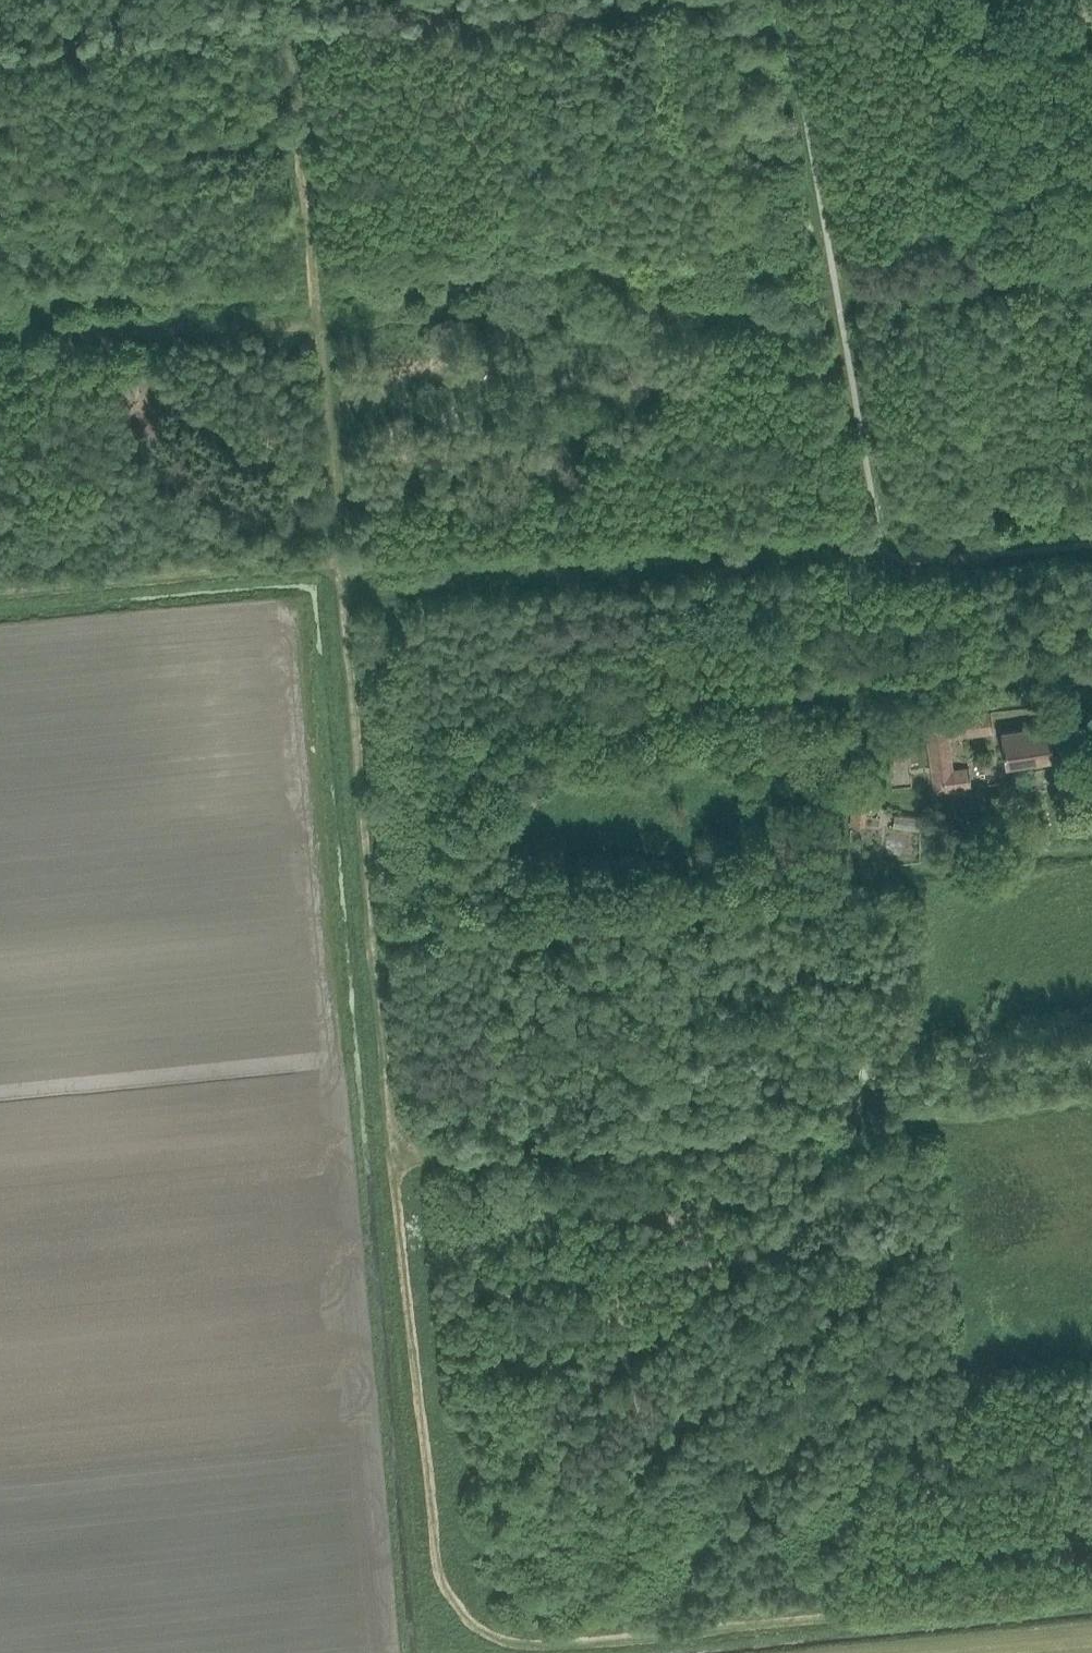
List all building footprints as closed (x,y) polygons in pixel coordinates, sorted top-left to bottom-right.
[(949,737),(993,731),(990,712),(927,720),(936,792),(971,788),(968,768),(954,770),(949,737)] [(889,745),(907,742),(905,724),(887,727),(889,745)] [(1006,767),(1056,759),(1051,731),(1034,733),(1033,729),(1001,734),(1006,767)] [(852,827),(866,827),(867,806),(854,805),(852,827)]
